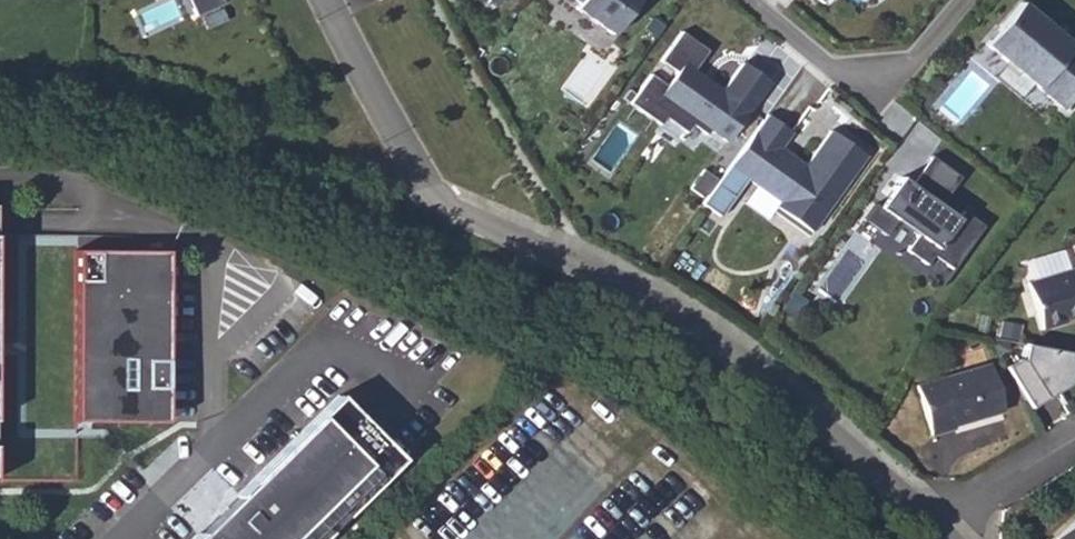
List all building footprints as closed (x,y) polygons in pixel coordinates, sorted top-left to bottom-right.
[(190,13),(219,1),(218,0),(184,0),(190,13)] [(576,0),(572,6),(609,33),(632,0),(575,0),(576,0)] [(1019,1),(985,44),(1064,106),(1074,91),(1074,45),(1019,1)] [(694,69),(708,50),(682,31),(661,60),(677,72),(667,85),(651,74),(631,102),(661,124),(666,117),(687,132),(693,124),(707,134),(710,129),(727,141),(770,81),(743,62),(723,90),(694,69)] [(763,113),(726,164),(776,200),(771,206),(808,230),(862,154),(827,129),(801,164),(792,158),(790,161),(782,155),(784,152),(776,146),(788,131),(763,113)] [(929,254),(948,268),(980,224),(959,210),(954,217),(936,204),(956,176),(927,155),(908,185),(897,176),(888,188),(894,192),(881,209),(872,202),(860,218),(882,234),(893,219),(913,233),(902,249),(923,263),(929,254)] [(699,202),(717,215),(731,196),(713,183),(699,202)] [(75,481),(75,422),(167,422),(169,252),(77,251),(77,237),(0,235),(0,480),(75,481)] [(1047,335),(1073,326),(1070,319),(1074,316),(1074,272),(1030,289),(1047,335)] [(997,377),(1019,412),(1067,384),(1063,378),(1066,363),(1016,355),(1013,371),(1009,370),(997,377)] [(1066,363),(1063,378),(1067,384),(1074,379),(1074,365),(1066,363)] [(951,424),(995,412),(984,369),(916,385),(927,437),(952,431),(951,424)] [(194,538),(321,538),(402,458),(340,395),(194,538)] [(1060,538),(1074,538),(1074,513),(1055,533),(1060,538)]
